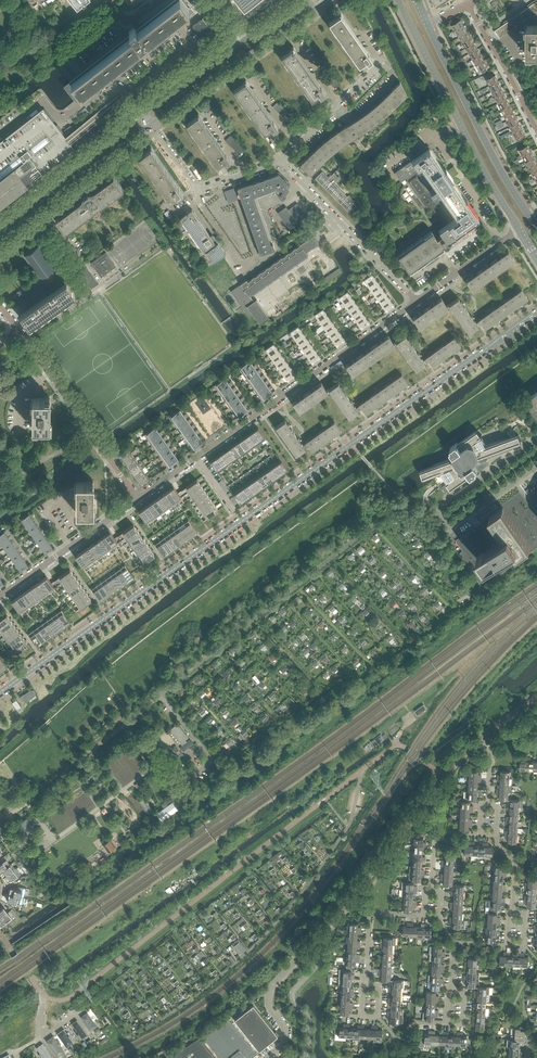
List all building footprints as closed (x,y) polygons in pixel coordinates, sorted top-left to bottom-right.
[(71,13),(82,5),(83,7),(86,5),(85,3),(89,0),(61,0),(71,13)] [(193,10),(185,0),(174,0),(142,25),(141,26),(136,30),(134,27),(129,31),(131,34),(128,36),(82,71),(76,77),(71,80),(70,81),(64,86),(75,100),(76,102),(84,96),(87,93),(94,88),(193,10)] [(244,17),(265,0),(231,0),(244,17)] [(536,11),(536,1),(495,31),(500,38),(500,37),(536,11)] [(77,25),(85,19),(82,14),(74,20),(77,25)] [(368,54),(356,36),(341,16),(340,15),(329,23),(359,65),(363,62),(365,65),(372,60),(368,54)] [(213,31),(206,23),(203,18),(193,26),(195,29),(203,39),(205,41),(214,33),(213,31)] [(464,26),(461,20),(453,25),(456,31),(464,26)] [(468,31),(464,26),(456,31),(459,36),(468,31)] [(536,40),(536,26),(528,26),(528,40),(536,40)] [(471,37),(468,31),(459,36),(463,42),(471,37)] [(474,43),(471,37),(463,42),(466,48),(474,43)] [(536,55),(536,40),(528,40),(528,55),(536,55)] [(478,48),(474,43),(466,48),(470,53),(478,48)] [(321,87),(310,72),(293,48),(282,56),(312,99),(316,96),(318,98),(325,93),(321,87)] [(481,54),(478,48),(470,53),(473,59),(481,54)] [(484,59),(481,54),(473,59),(476,64),(484,59)] [(486,67),(488,65),(484,59),(476,64),(482,74),(488,70),(486,67)] [(499,81),(495,75),(487,79),(490,86),(499,81)] [(384,117),(390,112),(407,96),(400,81),(392,89),(385,96),(380,101),(374,106),(368,111),(362,115),(356,119),(345,126),(349,132),(353,139),(357,136),(362,133),(370,128),(378,122),(384,117)] [(501,87),(499,81),(490,86),(493,91),(501,87)] [(273,121),(247,84),(246,82),(234,90),(264,132),(269,129),(270,132),(277,127),(278,127),(274,121),(273,121)] [(504,93),(501,87),(493,91),(496,97),(504,93)] [(507,99),(504,93),(496,97),(499,103),(507,99)] [(510,105),(507,99),(499,103),(502,109),(510,105)] [(513,110),(510,105),(502,109),(505,115),(513,110)] [(1,204),(2,204),(2,203),(3,203),(4,202),(7,200),(10,197),(11,197),(14,194),(18,191),(19,191),(18,191),(26,185),(33,179),(34,179),(35,179),(34,178),(35,178),(38,176),(41,172),(42,173),(42,172),(46,169),(49,167),(50,167),(50,166),(57,161),(58,161),(58,160),(59,159),(65,155),(65,154),(72,149),(73,149),(73,148),(72,148),(67,141),(67,140),(66,141),(61,133),(60,133),(56,127),(55,126),(55,125),(49,118),(49,117),(43,110),(42,110),(35,116),(28,122),(27,122),(20,128),(19,128),(12,134),(11,134),(12,134),(4,140),(3,140),(3,141),(0,143),(0,205),(1,204)] [(516,116),(513,110),(505,115),(508,121),(516,116)] [(226,154),(200,118),(198,115),(197,116),(196,115),(197,116),(187,123),(217,166),(221,163),(223,165),(230,160),(226,154)] [(519,122),(516,116),(508,121),(511,127),(519,122)] [(522,128),(519,122),(511,127),(514,132),(522,128)] [(95,131),(101,127),(98,123),(92,127),(95,131)] [(81,133),(87,128),(84,124),(78,129),(81,133)] [(67,134),(73,129),(70,125),(64,130),(67,134)] [(335,152),(341,147),(346,143),(353,139),(349,132),(345,126),(341,129),(342,130),(339,132),(338,130),(335,132),(334,133),(335,135),(333,137),(331,135),(328,138),(329,140),(326,142),(325,140),(321,143),(323,145),(320,147),(319,145),(315,149),(317,150),(314,152),(313,151),(300,164),(310,175),(316,169),(324,162),(329,157),(335,152)] [(525,134),(522,128),(514,132),(518,142),(524,139),(523,135),(525,134)] [(449,174),(446,169),(444,170),(430,150),(431,149),(429,146),(429,145),(422,150),(419,152),(417,154),(412,157),(414,159),(412,160),(402,167),(400,168),(397,171),(396,171),(395,172),(394,173),(396,175),(398,177),(401,181),(401,182),(406,178),(407,180),(406,180),(424,206),(426,205),(426,206),(425,206),(425,207),(427,207),(429,206),(430,205),(432,204),(432,203),(433,201),(432,201),(436,198),(433,194),(438,190),(457,218),(442,228),(445,233),(450,241),(456,237),(473,225),(474,223),(473,221),(478,218),(476,214),(478,213),(477,212),(474,206),(472,207),(471,208),(468,203),(452,180),(453,179),(449,174)] [(531,151),(528,145),(520,150),(523,156),(531,151)] [(179,188),(153,151),(151,149),(139,157),(152,175),(169,199),(174,196),(176,199),(176,198),(178,197),(183,194),(179,188)] [(534,157),(531,151),(523,156),(526,161),(534,157)] [(534,157),(526,161),(529,167),(536,163),(536,161),(534,157)] [(347,197),(334,184),(343,175),(337,170),(329,178),(322,171),(319,175),(315,178),(352,216),(359,209),(353,202),(354,201),(351,198),(349,195),(347,197)] [(275,249),(271,239),(267,226),(257,197),(275,191),(282,199),(286,195),(282,192),(286,188),(289,185),(279,174),(226,192),(229,200),(240,196),(261,254),(265,253),(275,249)] [(93,211),(106,202),(105,201),(108,198),(109,199),(116,194),(115,193),(118,190),(119,192),(123,189),(113,176),(110,178),(94,190),(92,191),(90,191),(89,190),(87,190),(84,191),(82,193),(81,196),(82,197),(82,199),(80,201),(59,216),(55,219),(65,232),(69,229),(68,228),(69,227),(70,228),(74,225),(73,224),(76,221),(77,223),(84,218),(83,216),(87,214),(88,215),(92,212),(91,211),(92,210),(93,211)] [(306,217),(297,205),(289,211),(286,207),(278,213),(289,229),(306,217)] [(210,235),(203,225),(197,217),(192,209),(179,218),(187,229),(188,229),(204,252),(206,251),(213,261),(217,259),(219,260),(224,257),(222,255),(226,253),(225,252),(218,242),(217,243),(214,238),(215,237),(212,234),(210,235)] [(445,244),(450,241),(445,233),(439,237),(434,229),(400,253),(406,261),(404,262),(406,264),(407,263),(413,271),(443,250),(444,249),(443,247),(446,245),(445,244)] [(269,317),(256,300),(257,299),(256,299),(254,301),(250,296),(250,295),(256,291),(307,255),(308,255),(305,251),(310,248),(311,249),(318,245),(317,244),(318,243),(313,235),(311,236),(310,234),(303,238),(305,240),(300,244),(300,245),(296,247),(293,249),(289,252),(286,254),(283,257),(282,256),(279,258),(280,259),(276,262),(275,261),(272,263),(273,264),(269,267),(268,266),(265,268),(266,269),(262,272),(261,271),(258,273),(259,274),(255,277),(255,276),(252,278),(252,279),(248,281),(247,279),(240,284),(241,285),(237,287),(232,291),(231,291),(242,306),(244,305),(245,307),(243,309),(249,316),(252,314),(260,324),(259,324),(259,325),(269,318),(269,317)] [(57,268),(39,243),(23,254),(40,280),(57,268)] [(500,270),(515,260),(508,250),(494,260),(500,270)] [(116,267),(106,252),(91,263),(101,277),(116,267)] [(486,280),(497,272),(500,270),(494,260),(480,270),(486,280)] [(98,284),(93,276),(92,276),(86,267),(78,273),(84,282),(85,282),(90,289),(89,290),(90,290),(98,284)] [(20,304),(15,308),(20,315),(31,330),(77,297),(57,268),(40,280),(15,298),(20,304)] [(472,290),(486,280),(480,270),(465,280),(472,290)] [(375,280),(375,279),(374,278),(375,277),(375,278),(375,277),(372,274),(364,279),(368,285),(375,280)] [(371,290),(379,285),(378,283),(379,283),(379,282),(375,280),(368,285),(371,290)] [(375,296),(383,290),(382,288),(383,288),(379,285),(371,290),(375,296)] [(528,299),(521,289),(507,299),(514,309),(514,308),(513,308),(517,305),(517,306),(519,304),(520,304),(519,303),(521,302),(522,303),(524,301),(527,298),(528,299)] [(379,301),(387,295),(386,295),(385,294),(386,293),(383,290),(375,296),(379,301)] [(351,297),(349,295),(350,295),(351,295),(347,291),(339,297),(343,302),(351,297)] [(383,306),(390,301),(390,300),(390,301),(389,299),(390,299),(390,298),(387,295),(379,301),(383,306)] [(347,308),(355,302),(354,302),(353,301),(354,300),(351,297),(343,302),(347,308)] [(434,317),(448,307),(441,297),(427,308),(434,317)] [(468,312),(466,308),(458,297),(448,304),(458,318),(468,312)] [(514,309),(507,299),(493,309),(499,319),(500,318),(499,318),(502,315),(503,316),(505,314),(505,313),(506,313),(507,312),(507,313),(510,311),(510,310),(513,308),(513,309),(514,309)] [(394,306),(393,304),(394,304),(390,301),(383,306),(387,312),(387,311),(394,306)] [(351,313),(358,307),(357,306),(358,305),(355,302),(347,308),(351,313)] [(354,318),(362,313),(361,311),(362,310),(358,307),(351,313),(354,318)] [(434,317),(427,308),(412,318),(419,327),(434,317)] [(326,314),(325,313),(326,312),(323,309),(315,314),(319,320),(326,314)] [(499,319),(493,309),(478,319),(479,320),(481,324),(485,329),(486,329),(485,328),(488,325),(489,326),(491,324),(491,323),(493,322),(493,323),(496,321),(495,320),(499,318),(499,319)] [(476,322),(472,318),(468,312),(458,318),(469,333),(478,326),(476,322)] [(358,323),(366,318),(365,318),(364,316),(365,316),(362,313),(354,318),(358,323)] [(330,320),(329,318),(329,317),(330,317),(326,314),(319,320),(323,325),(330,320)] [(362,329),(370,324),(369,323),(368,322),(369,321),(366,318),(358,323),(362,329)] [(334,325),(332,323),(333,323),(330,320),(323,325),(326,330),(334,325)] [(337,330),(336,329),(337,328),(334,325),(326,330),(330,335),(337,330)] [(301,332),(300,330),(301,330),(301,329),(298,326),(290,332),(294,337),(302,332),(301,332)] [(341,335),(340,334),(341,333),(337,330),(330,335),(334,341),(341,335)] [(298,342),(305,337),(304,335),(305,335),(302,332),(294,337),(298,342)] [(345,341),(344,339),(345,338),(341,335),(334,341),(338,346),(345,341)] [(395,345),(388,335),(374,345),(381,355),(395,345)] [(415,349),(413,345),(405,335),(395,342),(406,356),(415,349)] [(454,350),(457,349),(457,348),(460,346),(461,347),(461,346),(454,336),(440,347),(446,356),(447,356),(446,355),(450,353),(450,354),(453,352),(452,351),(454,350)] [(309,342),(308,341),(308,340),(309,340),(305,337),(298,342),(301,348),(309,342)] [(305,353),(313,348),(313,347),(312,347),(311,346),(312,345),(312,346),(313,345),(309,342),(301,348),(305,353)] [(277,349),(276,347),(277,347),(273,344),(265,349),(269,355),(277,349)] [(381,355),(374,345),(360,355),(366,365),(381,355)] [(446,356),(440,347),(425,357),(426,357),(428,361),(432,366),(433,366),(432,365),(435,363),(436,363),(438,362),(438,361),(440,360),(443,358),(442,358),(446,356)] [(309,358),(317,353),(316,353),(315,351),(316,351),(316,350),(313,348),(305,353),(309,358)] [(273,360),(281,354),(279,353),(280,352),(281,352),(277,349),(269,355),(273,360)] [(425,363),(423,360),(419,355),(415,349),(406,356),(416,370),(425,363)] [(321,358),(320,358),(319,356),(320,356),(317,353),(309,358),(313,364),(321,358)] [(277,365),(285,360),(284,360),(283,358),(284,358),(284,357),(281,354),(273,360),(277,365)] [(366,365),(360,355),(345,365),(352,375),(366,365)] [(242,373),(253,366),(251,363),(254,361),(252,358),(239,368),(242,373)] [(281,370),(288,365),(287,363),(288,363),(285,360),(277,365),(281,370)] [(246,379),(257,371),(255,368),(258,366),(256,364),(253,366),(242,373),(246,379)] [(284,376),(292,370),(291,369),(291,368),(292,368),(288,365),(281,370),(284,376)] [(250,384),(261,376),(259,373),(261,371),(260,369),(257,371),(246,379),(250,384)] [(296,376),(296,375),(295,375),(294,374),(295,373),(295,374),(295,373),(292,370),(284,376),(288,381),(289,381),(296,376)] [(254,390),(265,381),(263,378),(265,377),(264,374),(261,376),(250,384),(254,390)] [(408,383),(401,374),(387,384),(394,393),(393,392),(397,390),(397,391),(400,389),(399,388),(401,387),(401,388),(404,386),(404,385),(407,383),(408,384),(408,383)] [(218,391),(229,383),(227,380),(229,378),(228,376),(214,386),(218,391)] [(258,395),(268,387),(266,384),(269,382),(267,380),(265,381),(254,390),(258,395)] [(222,396),(233,388),(230,385),(233,384),(231,381),(229,383),(218,391),(222,396)] [(328,392),(321,382),(307,392),(314,402),(328,392)] [(348,397),(342,388),(338,382),(328,389),(339,403),(348,397)] [(394,393),(387,384),(373,394),(379,403),(380,403),(379,402),(382,400),(383,401),(386,399),(385,398),(386,398),(387,397),(387,398),(387,397),(390,396),(390,395),(393,393),(393,394),(394,393)] [(261,400),(273,392),(270,389),(273,387),(271,385),(268,387),(258,395),(261,400)] [(225,402),(236,394),(234,391),(237,389),(235,387),(233,388),(222,396),(225,402)] [(229,407),(240,399),(238,396),(240,394),(239,392),(236,394),(225,402),(229,407)] [(314,402),(307,392),(292,403),(299,412),(314,402)] [(379,403),(373,394),(358,404),(359,405),(361,408),(365,414),(366,413),(365,412),(368,410),(369,411),(371,409),(371,408),(373,407),(373,408),(376,406),(375,405),(379,403),(379,404),(379,403)] [(233,412),(244,404),(242,401),(244,399),(243,397),(240,399),(229,407),(233,412)] [(358,411),(355,407),(348,397),(339,403),(349,418),(358,411)] [(50,428),(50,414),(50,398),(32,398),(32,428),(50,428)] [(248,410),(245,407),(248,405),(246,402),(244,404),(233,412),(237,418),(248,410)] [(173,423),(184,415),(182,412),(184,410),(183,408),(169,417),(173,423)] [(177,428),(188,420),(185,417),(188,415),(186,413),(184,415),(173,423),(177,428)] [(180,433),(191,425),(189,422),(192,421),(190,418),(188,420),(177,428),(180,433)] [(295,434),(293,430),(285,420),(276,426),(286,441),(295,434)] [(334,435),(337,433),(337,432),(340,430),(340,431),(341,431),(334,421),(320,431),(326,441),(327,440),(326,440),(330,437),(330,438),(333,436),(332,435),(334,434),(334,435)] [(184,439),(195,431),(193,428),(196,426),(194,424),(191,425),(180,433),(184,439)] [(148,440),(159,432),(157,429),(160,428),(158,425),(144,435),(148,440)] [(258,427),(253,431),(261,442),(266,439),(258,427)] [(188,444),(199,436),(197,433),(199,431),(198,429),(195,431),(184,439),(188,444)] [(452,458),(421,469),(421,471),(423,477),(431,474),(432,476),(439,473),(441,472),(447,481),(446,481),(447,483),(440,488),(444,493),(448,490),(451,488),(452,489),(452,490),(457,486),(478,472),(477,470),(478,469),(474,464),(473,465),(471,461),(521,443),(521,441),(519,435),(511,437),(504,440),(503,439),(496,441),(486,445),(481,438),(482,437),(481,436),(482,436),(478,430),(477,430),(476,429),(457,443),(451,447),(452,449),(450,450),(454,455),(455,454),(458,457),(452,459),(452,458)] [(152,446),(163,438),(161,435),(163,433),(162,431),(159,432),(148,440),(152,446)] [(253,431),(248,434),(257,446),(261,442),(253,431)] [(326,441),(320,431),(306,442),(308,446),(312,451),(313,451),(312,450),(315,448),(316,448),(318,446),(320,444),(320,445),(323,443),(322,443),(326,440),(326,441)] [(192,450),(203,442),(201,438),(203,437),(202,434),(199,436),(188,444),(192,450)] [(248,434),(244,438),(252,449),(257,446),(248,434)] [(306,442),(303,444),(295,434),(286,441),(296,455),(305,448),(308,446),(306,442)] [(156,451),(167,443),(165,440),(167,438),(166,436),(163,438),(152,446),(156,451)] [(244,438),(239,441),(247,453),(252,449),(244,438)] [(159,456),(170,448),(168,445),(171,443),(169,441),(167,443),(156,451),(159,456)] [(239,441),(234,444),(242,456),(247,453),(239,441)] [(234,444),(229,448),(237,459),(242,456),(234,444)] [(163,462),(174,454),(172,451),(175,449),(173,446),(170,448),(159,456),(163,462)] [(123,458),(131,452),(127,447),(119,453),(123,458)] [(229,448),(224,451),(233,463),(237,459),(229,448)] [(224,451),(220,455),(228,466),(233,463),(224,451)] [(126,464),(135,458),(131,452),(123,458),(126,464)] [(167,467),(178,459),(176,456),(178,454),(177,452),(174,454),(163,462),(167,467)] [(220,455),(215,458),(223,470),(228,466),(220,455)] [(130,469),(139,463),(135,458),(126,464),(130,469)] [(215,458),(210,461),(218,473),(223,470),(215,458)] [(280,458),(275,462),(283,473),(288,470),(280,458)] [(275,462),(270,465),(278,476),(283,473),(275,462)] [(134,474),(142,468),(139,463),(130,469),(134,474)] [(270,465),(265,468),(274,480),(278,476),(270,465)] [(138,480),(146,474),(142,468),(134,474),(138,480)] [(265,468),(261,472),(269,483),(274,480),(265,468)] [(261,472),(256,475),(264,487),(269,483),(261,472)] [(142,485),(150,479),(152,478),(151,476),(149,477),(146,474),(138,480),(142,485)] [(256,475),(251,479),(259,490),(264,487),(256,475)] [(536,480),(532,476),(527,480),(532,483),(530,485),(532,487),(526,491),(532,500),(528,503),(520,492),(483,518),(480,520),(479,520),(475,517),(468,521),(473,525),(460,534),(461,537),(455,541),(463,551),(459,554),(482,587),(531,552),(536,548),(536,480)] [(251,479),(246,482),(254,494),(259,490),(251,479)] [(218,510),(206,493),(197,480),(182,490),(181,491),(178,493),(174,487),(139,511),(143,517),(147,522),(150,526),(184,502),(188,499),(203,520),(203,521),(218,510)] [(94,511),(94,482),(76,482),(76,511),(94,511)] [(246,482),(241,485),(249,497),(254,494),(246,482)] [(241,485),(236,489),(245,500),(249,497),(241,485)] [(236,489),(232,492),(240,504),(245,500),(236,489)] [(33,520),(31,518),(29,515),(29,514),(24,518),(22,520),(26,525),(33,520)] [(394,518),(388,522),(391,527),(397,522),(394,518)] [(198,532),(191,523),(188,519),(183,523),(185,526),(193,536),(198,532)] [(37,526),(36,524),(33,520),(26,525),(29,531),(37,526)] [(193,536),(185,526),(183,523),(179,526),(181,529),(188,539),(193,536)] [(155,555),(143,538),(133,525),(118,535),(118,536),(115,538),(110,532),(76,556),(86,571),(87,572),(88,572),(87,572),(121,548),(122,548),(125,545),(139,565),(140,566),(144,563),(155,555)] [(41,531),(39,529),(37,526),(29,531),(33,536),(41,531)] [(188,539),(181,529),(179,526),(174,529),(176,532),(183,542),(188,539)] [(183,542),(176,532),(174,529),(169,533),(171,536),(178,546),(183,542)] [(45,537),(43,535),(41,531),(33,536),(37,542),(45,537)] [(6,535),(4,532),(0,535),(0,542),(1,543),(8,538),(6,535)] [(178,546),(171,536),(169,533),(164,536),(166,539),(173,549),(178,546)] [(173,549),(166,539),(164,536),(159,540),(162,543),(169,553),(173,549)] [(374,536),(368,540),(371,545),(377,540),(374,536)] [(49,542),(47,540),(45,537),(37,542),(41,547),(49,542)] [(12,543),(11,541),(8,538),(1,543),(5,548),(12,543)] [(169,553),(162,543),(159,540),(155,543),(154,543),(164,556),(169,553)] [(417,541),(411,545),(415,550),(421,546),(417,541)] [(53,548),(52,547),(52,548),(49,542),(41,547),(45,553),(48,551),(53,548)] [(16,549),(14,546),(12,543),(5,548),(9,554),(16,549)] [(361,545),(355,549),(358,554),(364,550),(361,545)] [(20,554),(18,552),(16,549),(9,554),(12,559),(20,554)] [(24,560),(22,557),(20,554),(12,559),(16,565),(24,560)] [(28,565),(27,565),(24,560),(16,565),(20,570),(21,570),(23,568),(28,565)] [(134,577),(128,568),(125,564),(124,564),(120,568),(122,571),(129,581),(134,577)] [(129,581),(122,571),(120,568),(115,571),(117,574),(124,584),(129,581)] [(56,593),(57,592),(61,589),(63,592),(66,597),(72,605),(75,609),(76,610),(76,611),(91,600),(70,569),(55,580),(51,583),(47,576),(12,601),(20,612),(23,616),(27,613),(31,610),(35,607),(39,604),(43,601),(47,599),(52,595),(56,593)] [(381,569),(373,576),(378,582),(386,575),(381,569)] [(124,584),(117,574),(115,571),(110,574),(112,577),(120,587),(124,584)] [(120,587),(112,577),(110,574),(106,578),(108,581),(115,591),(120,587)] [(449,575),(443,579),(447,584),(453,579),(449,575)] [(115,591),(108,581),(106,578),(101,581),(103,584),(110,594),(115,591)] [(110,594),(103,584),(101,581),(96,584),(98,587),(105,597),(110,594)] [(105,597),(98,587),(96,584),(91,588),(100,601),(105,597)] [(311,586),(305,591),(309,595),(315,591),(311,586)] [(382,588),(378,591),(383,597),(387,593),(382,588)] [(436,601),(430,605),(433,610),(439,606),(436,601)] [(299,603),(293,607),(297,612),(303,607),(299,603)] [(367,608),(362,612),(365,616),(370,611),(367,608)] [(68,618),(65,613),(62,609),(61,609),(60,610),(56,612),(59,615),(66,625),(71,622),(68,618)] [(66,625),(59,615),(56,612),(52,616),(54,619),(61,629),(66,625)] [(7,647),(12,655),(13,655),(18,652),(28,645),(6,614),(0,619),(0,637),(7,647)] [(61,629),(54,619),(52,616),(50,617),(47,619),(49,622),(56,632),(61,629)] [(56,632),(49,622),(47,619),(42,623),(44,626),(51,636),(56,632)] [(375,621),(369,626),(372,630),(378,626),(375,621)] [(51,636),(44,626),(42,623),(37,626),(39,629),(47,639),(51,636)] [(47,639),(39,629),(37,626),(36,627),(33,629),(35,632),(42,642),(47,639)] [(285,627),(279,631),(282,636),(288,632),(285,627)] [(42,642),(35,632),(33,629),(31,630),(28,633),(28,632),(27,633),(37,646),(42,642)] [(387,636),(381,640),(384,644),(390,640),(387,636)] [(304,650),(298,654),(301,659),(307,654),(304,650)] [(323,656),(317,661),(321,665),(327,660),(323,656)] [(356,657),(350,662),(353,666),(359,662),(356,657)] [(218,659),(212,664),(216,668),(222,663),(218,659)] [(242,659),(236,663),(239,668),(245,664),(242,659)] [(28,700),(34,696),(30,691),(24,695),(24,694),(21,697),(25,703),(28,700)] [(209,692),(203,697),(206,701),(212,697),(209,692)] [(21,707),(16,700),(12,703),(17,709),(21,707)] [(423,704),(414,711),(417,715),(426,708),(424,706),(423,704)] [(389,723),(378,731),(379,733),(370,740),(374,745),(383,739),(395,731),(389,723)] [(189,738),(177,724),(170,730),(182,745),(186,741),(185,740),(189,738)] [(183,751),(193,743),(190,740),(180,748),(183,751)] [(373,747),(370,743),(364,747),(367,751),(373,747)] [(184,756),(180,751),(175,755),(179,760),(184,756)] [(527,770),(528,757),(524,757),(524,760),(520,760),(520,769),(527,770)] [(480,792),(468,792),(465,791),(464,801),(467,801),(467,799),(477,799),(477,795),(480,796),(480,792)] [(145,797),(139,802),(148,815),(154,811),(145,797)] [(159,812),(163,818),(177,808),(176,806),(173,802),(169,805),(159,812)] [(39,836),(33,828),(26,818),(18,824),(31,842),(39,836)] [(517,845),(518,835),(505,834),(505,838),(509,838),(508,842),(514,842),(514,844),(517,845)] [(118,846),(116,843),(112,838),(103,845),(109,853),(118,846)] [(10,864),(4,856),(0,859),(0,861),(1,863),(0,863),(0,871),(10,864)] [(0,871),(0,872),(3,877),(13,869),(10,864),(0,871)] [(13,869),(3,877),(7,882),(13,878),(15,881),(19,877),(13,869)] [(281,878),(274,881),(278,887),(284,883),(281,878)] [(9,888),(8,893),(9,894),(24,897),(26,888),(18,886),(17,889),(11,888),(10,889),(9,888)] [(9,894),(7,900),(14,902),(13,905),(19,907),(20,903),(22,904),(24,897),(9,894)] [(505,901),(492,901),(489,900),(488,913),(492,913),(492,914),(497,914),(497,908),(501,908),(501,904),(505,905),(505,901)] [(0,910),(0,913),(6,921),(14,914),(10,910),(8,912),(4,907),(0,910)] [(358,927),(358,921),(355,920),(355,923),(349,922),(349,930),(361,930),(361,927),(358,927)] [(464,921),(462,921),(449,920),(449,923),(452,923),(452,927),(464,928),(464,921)] [(410,935),(410,923),(407,923),(407,926),(403,926),(402,935),(410,935)] [(239,954),(246,949),(238,939),(231,945),(239,954)] [(442,951),(442,947),(433,946),(433,953),(445,954),(445,951),(442,951)] [(524,953),(521,953),(520,965),(527,966),(528,960),(530,960),(530,958),(528,958),(528,957),(524,957),(524,953)] [(359,962),(359,959),(347,958),(346,971),(352,971),(352,965),(356,965),(356,962),(359,962)] [(352,971),(346,971),(342,970),(342,978),(354,978),(355,975),(351,975),(352,971)] [(431,975),(429,974),(428,981),(429,982),(431,982),(443,982),(443,979),(440,979),(440,975),(431,975)] [(443,982),(431,982),(429,982),(428,982),(428,988),(429,988),(431,989),(430,991),(433,991),(433,989),(436,989),(440,989),(440,985),(443,986),(443,982)] [(435,995),(436,989),(433,989),(433,991),(430,991),(427,991),(426,998),(439,999),(439,995),(435,995)] [(276,1031),(275,1032),(253,1004),(234,1019),(259,1050),(278,1036),(277,1035),(277,1034),(278,1033),(276,1031)] [(96,1026),(86,1013),(80,1018),(90,1031),(96,1026)] [(399,1023),(399,1016),(387,1015),(387,1018),(390,1018),(390,1022),(390,1027),(392,1028),(392,1022),(399,1023)] [(253,1048),(228,1017),(203,1037),(220,1057),(244,1057),(246,1057),(247,1057),(250,1057),(251,1057),(252,1057),(252,1056),(254,1054),(255,1055),(257,1053),(253,1048)] [(86,1034),(76,1021),(72,1024),(82,1037),(86,1034)] [(520,1030),(520,1028),(515,1028),(515,1033),(515,1035),(520,1035),(519,1037),(524,1037),(525,1030),(520,1030)] [(72,1043),(63,1030),(57,1034),(66,1047),(72,1043)] [(431,1043),(432,1031),(428,1031),(428,1034),(424,1034),(424,1042),(431,1043)] [(519,1037),(520,1035),(515,1035),(514,1040),(515,1040),(515,1042),(519,1042),(519,1044),(524,1044),(524,1037),(519,1037)] [(63,1051),(52,1036),(46,1040),(57,1055),(63,1051)] [(199,1036),(172,1055),(174,1057),(175,1057),(216,1057),(199,1036)] [(514,1040),(510,1040),(507,1039),(507,1046),(509,1046),(509,1047),(514,1047),(514,1048),(519,1049),(519,1044),(519,1042),(515,1042),(515,1040),(514,1040)] [(35,1048),(42,1057),(48,1057),(51,1056),(42,1044),(35,1048)] [(514,1048),(514,1047),(509,1047),(509,1053),(514,1054),(514,1055),(518,1056),(519,1049),(514,1048)]
